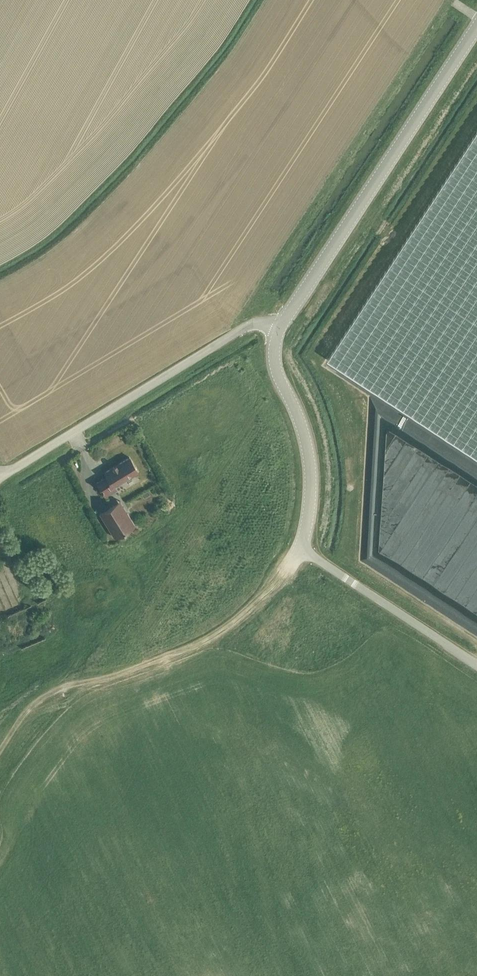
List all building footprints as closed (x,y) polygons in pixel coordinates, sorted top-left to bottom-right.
[(476,457),(476,132),(328,359),(476,457)] [(114,486),(138,472),(129,457),(105,472),(107,476),(97,482),(105,496),(116,489),(114,486)] [(114,538),(134,525),(120,501),(99,514),(114,538)]
